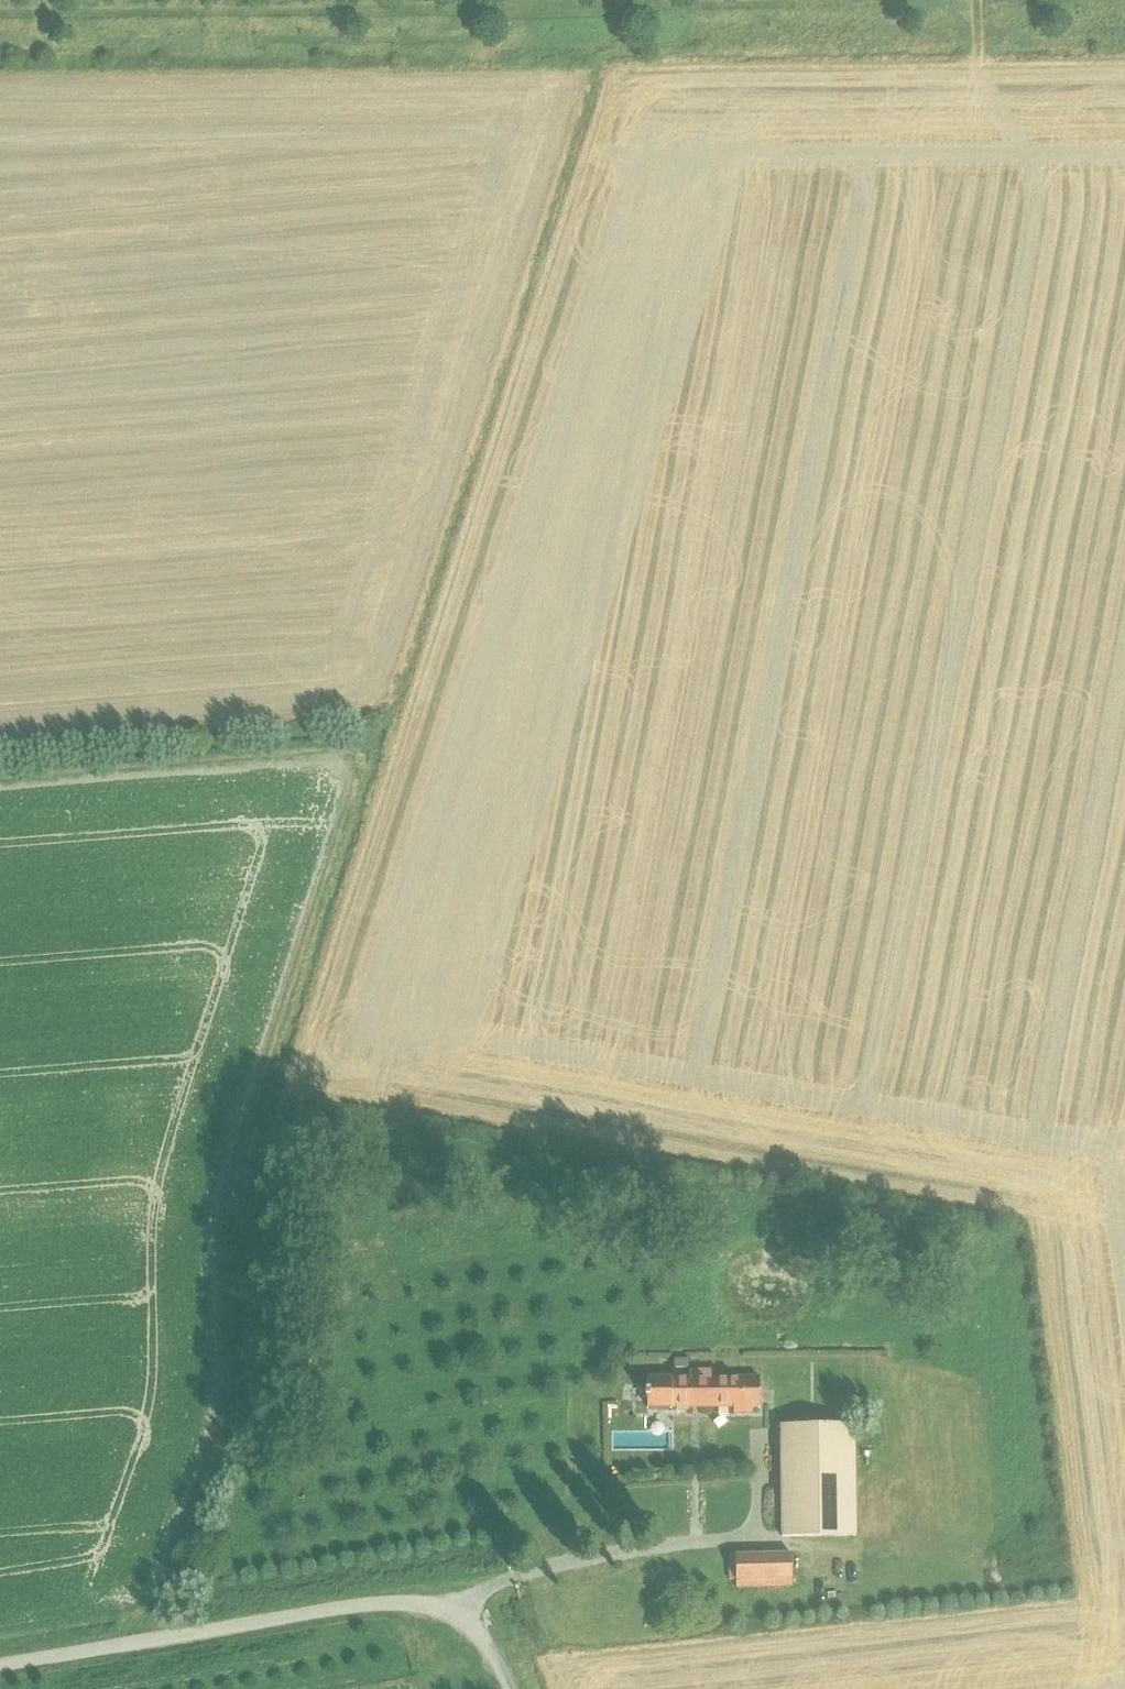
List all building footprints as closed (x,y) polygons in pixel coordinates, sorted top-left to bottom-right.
[(690,1374),(648,1374),(648,1404),(676,1404),(676,1409),(678,1409),(678,1406),(686,1406),(686,1409),(688,1409),(688,1405),(733,1405),(733,1411),(753,1411),(753,1405),(760,1405),(760,1374),(713,1374),(713,1367),(690,1367),(690,1374)] [(782,1536),(855,1535),(853,1424),(780,1425),(782,1536)] [(735,1579),(791,1578),(790,1553),(735,1554),(735,1579)]
